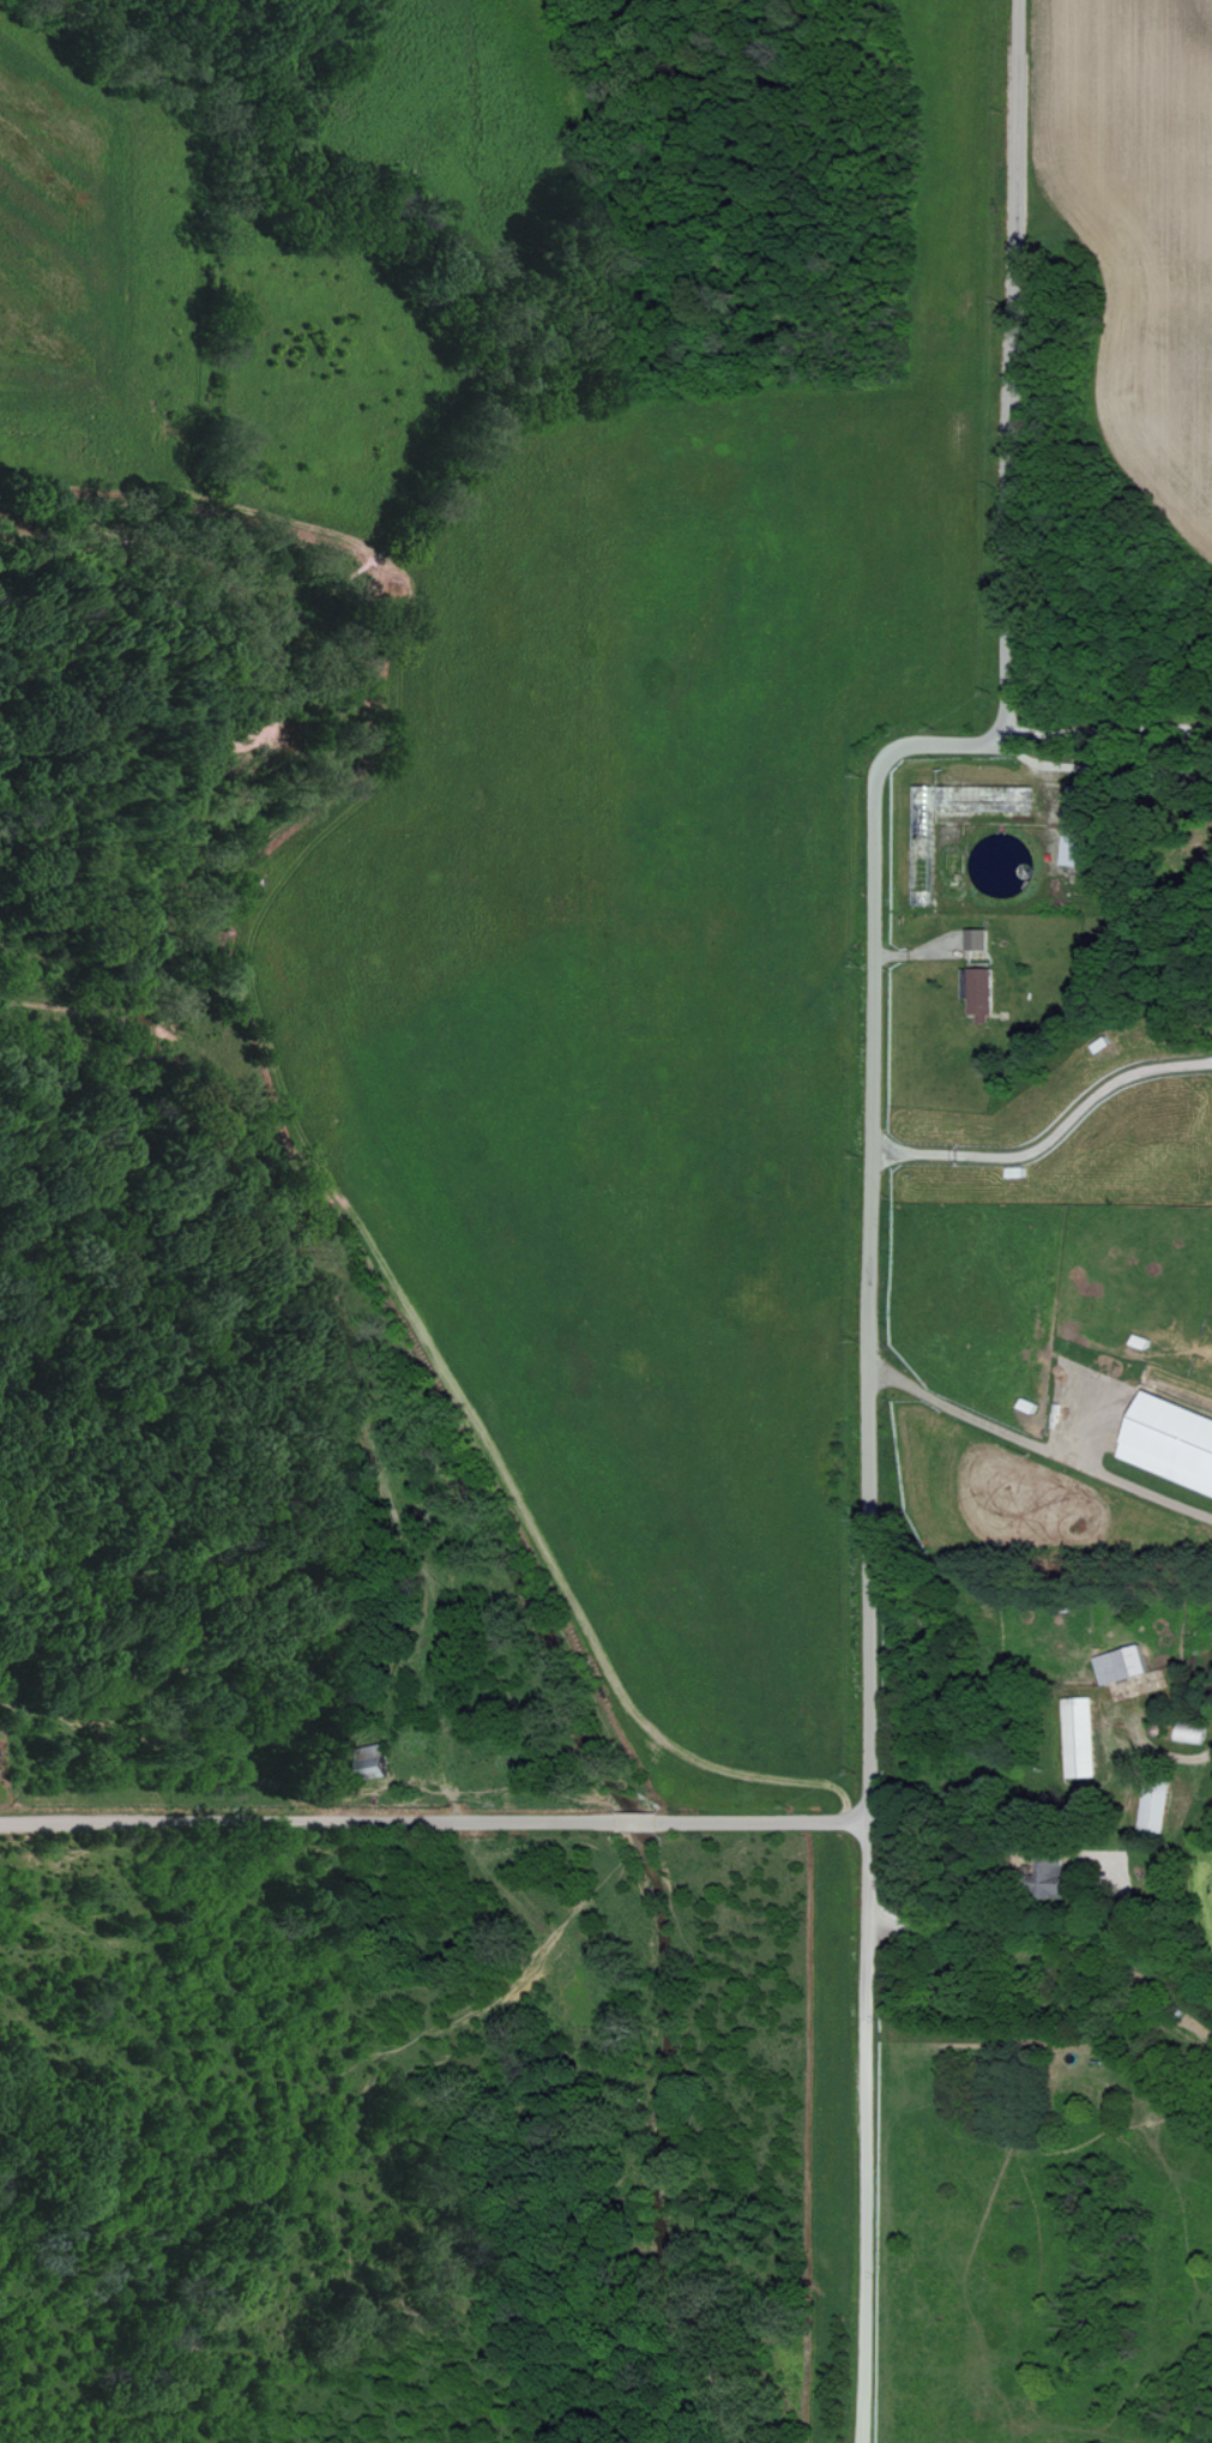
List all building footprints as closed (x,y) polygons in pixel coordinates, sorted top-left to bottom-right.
[(1063,865),(1082,866),(1087,787),(1068,785),(1063,865)] [(985,949),(985,929),(963,929),(963,949),(985,949)] [(960,998),(970,998),(969,1022),(989,1022),(990,969),(961,968),(960,998)] [(1142,1392),(1118,1459),(1211,1494),(1211,1418),(1142,1392)] [(1091,1657),(1100,1685),(1147,1671),(1138,1643),(1091,1657)] [(1091,1696),(1061,1697),(1064,1777),(1094,1776),(1091,1696)] [(1203,1744),(1205,1729),(1176,1724),(1174,1739),(1203,1744)] [(361,1778),(386,1776),(383,1744),(358,1746),(361,1778)] [(1139,1828),(1164,1831),(1170,1781),(1144,1778),(1139,1828)] [(1065,1854),(1035,1853),(1034,1897),(1064,1897),(1065,1854)]
